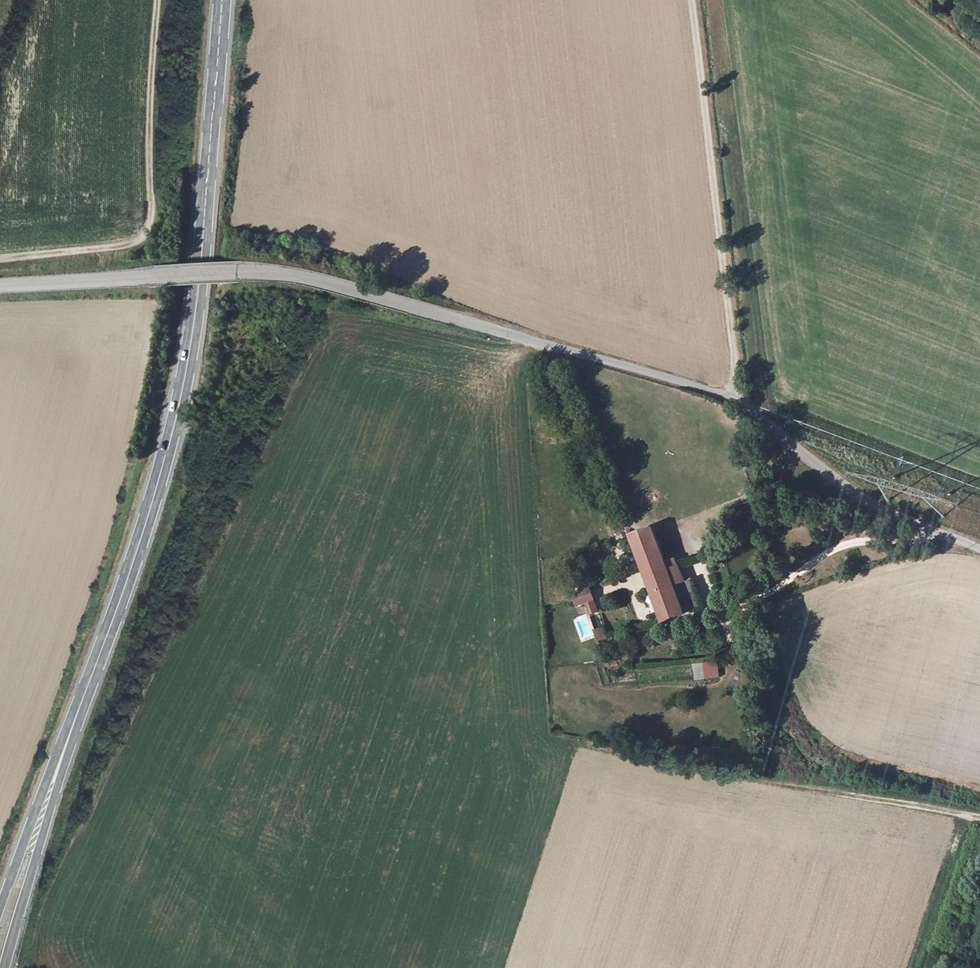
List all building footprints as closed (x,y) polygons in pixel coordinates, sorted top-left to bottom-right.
[(633,537),(664,622),(704,609),(693,579),(685,582),(679,567),(669,571),(655,530),(633,537)] [(576,606),(584,603),(589,615),(598,612),(587,577),(578,581),(582,593),(573,596),(576,606)] [(597,612),(586,616),(591,630),(603,626),(597,612)] [(594,631),(598,642),(607,639),(604,628),(594,631)] [(719,661),(694,662),(695,679),(720,678),(719,661)]
